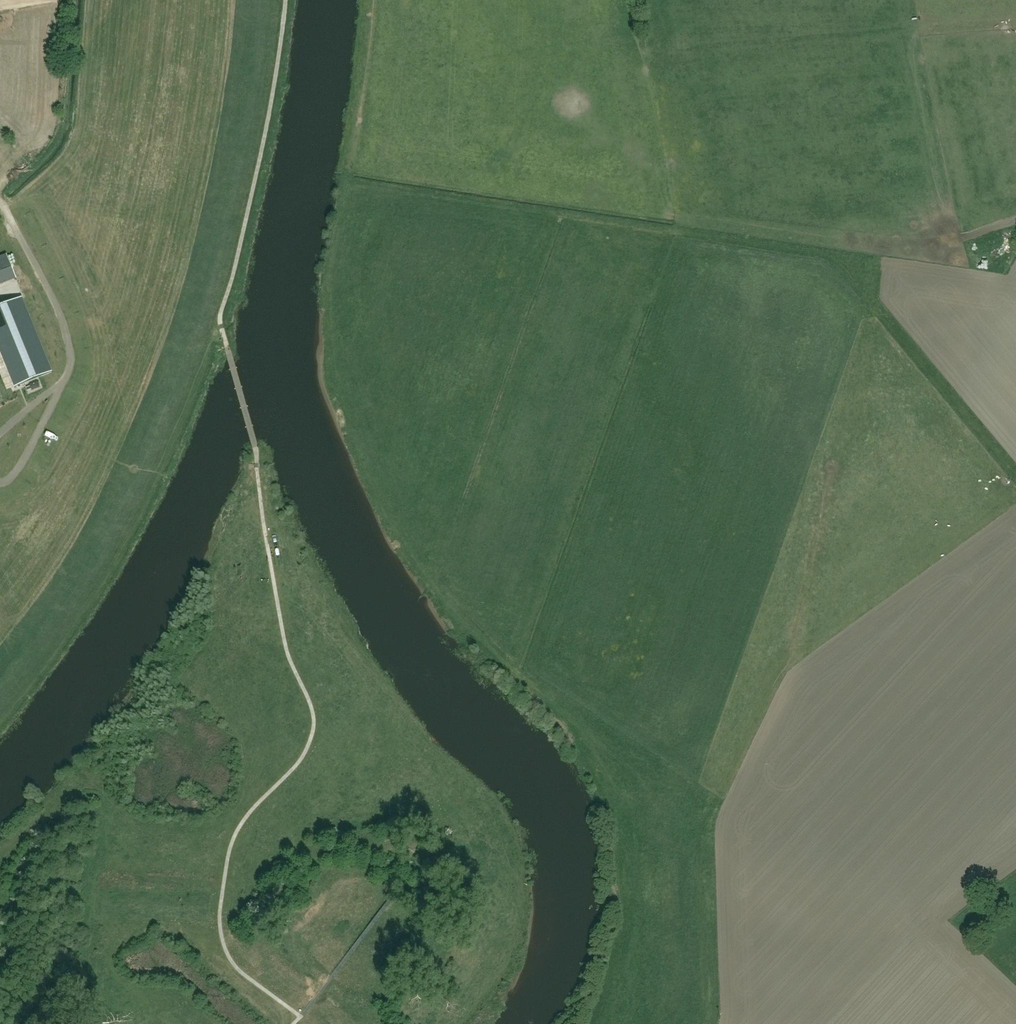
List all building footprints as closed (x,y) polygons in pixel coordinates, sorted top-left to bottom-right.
[(16,279),(6,255),(0,257),(0,285),(16,279)] [(0,306),(0,351),(15,387),(52,372),(21,297),(0,306)]
